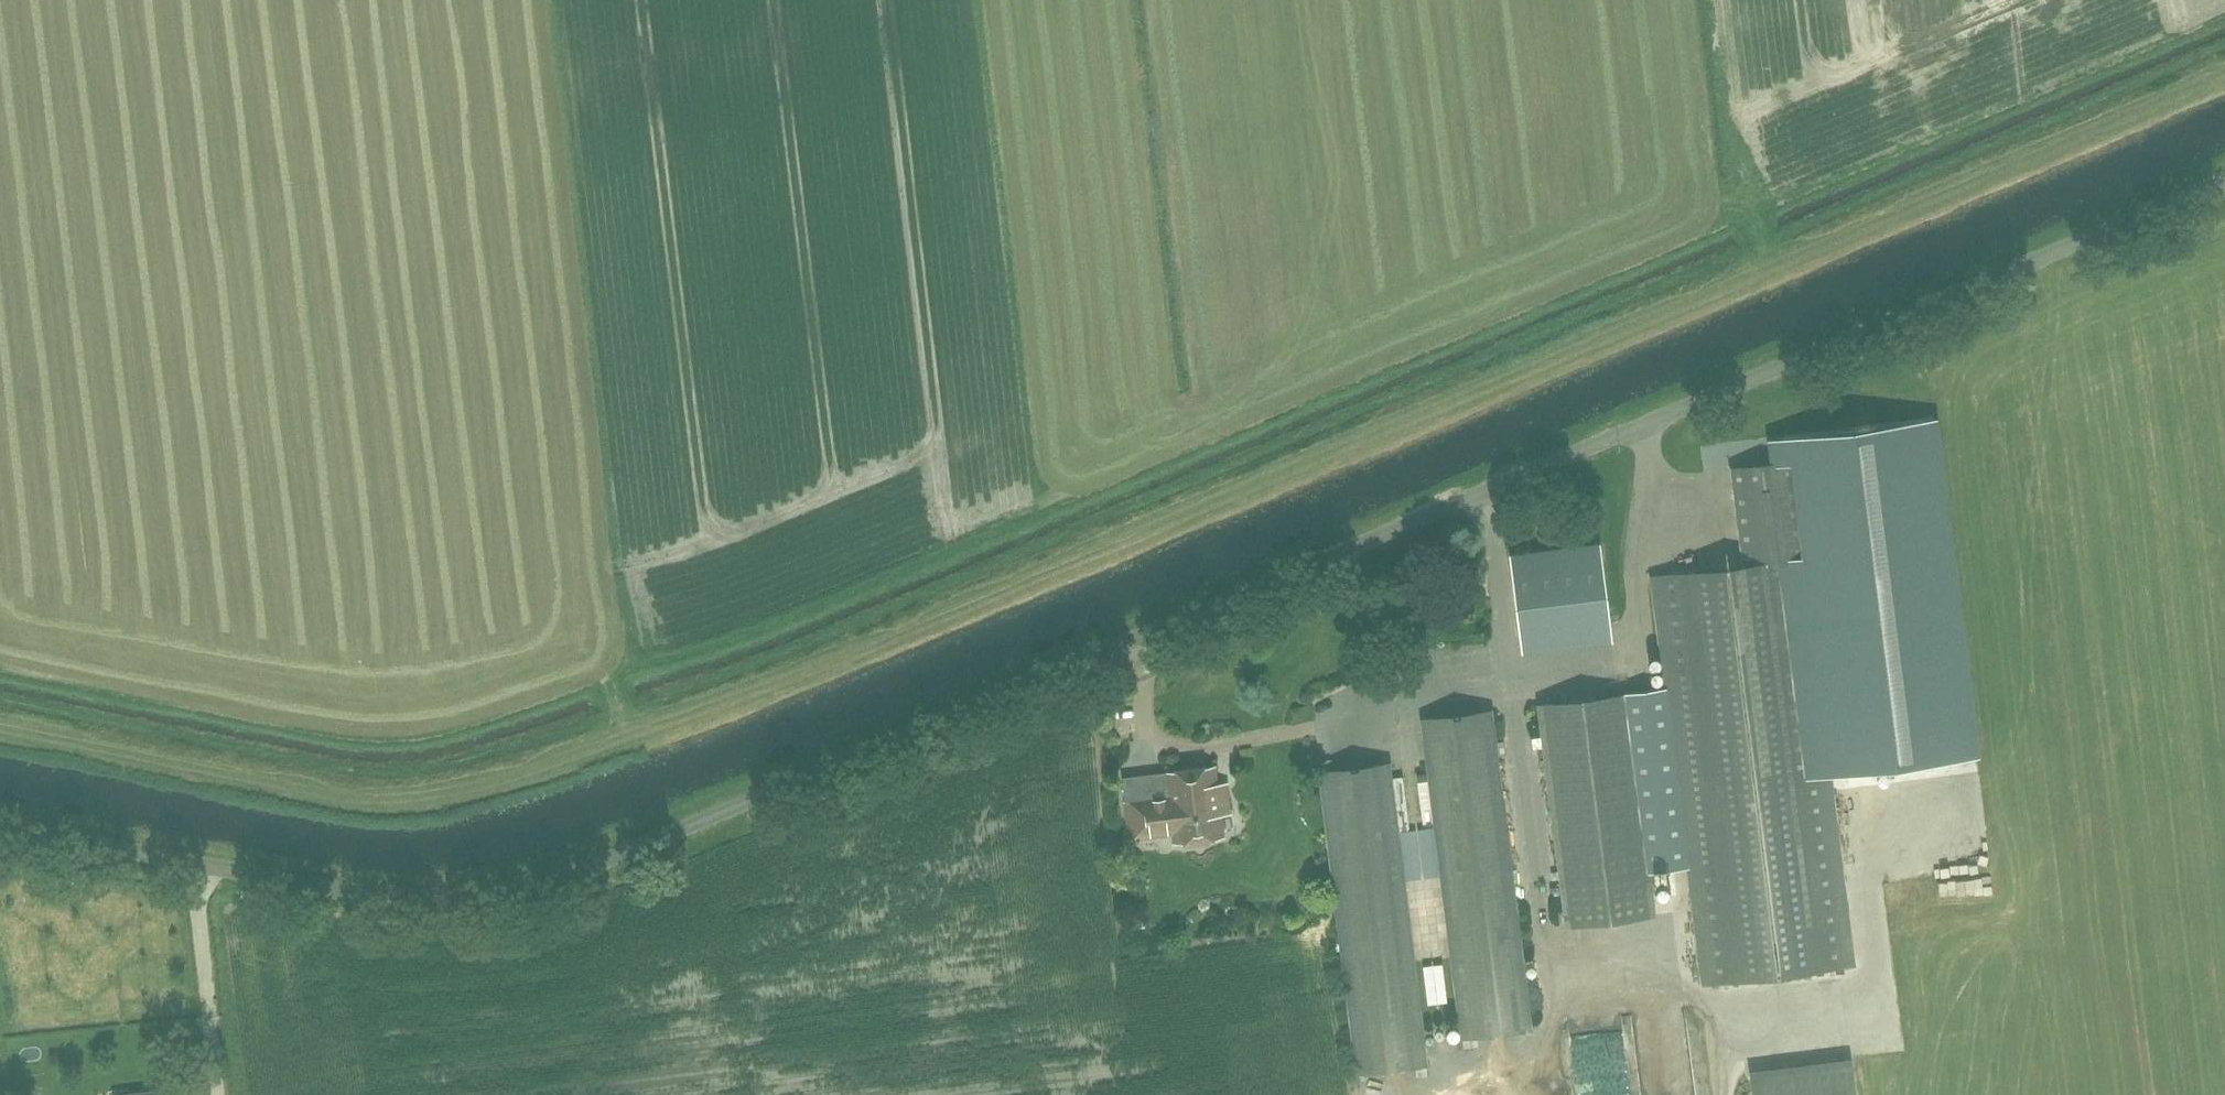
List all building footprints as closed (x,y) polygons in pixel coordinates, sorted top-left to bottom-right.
[(1793,461),(1732,469),(1745,566),(1668,576),(1720,980),(1838,966),(1787,561),(1805,559),(1793,461)] [(1528,648),(1621,637),(1615,584),(1608,585),(1603,540),(1517,550),(1528,648)] [(1647,868),(1687,863),(1666,689),(1626,694),(1647,868)] [(1565,926),(1653,915),(1626,694),(1538,705),(1565,926)] [(1460,1036),(1529,1028),(1490,711),(1422,719),(1460,1036)] [(1358,1073),(1426,1064),(1388,764),(1320,772),(1358,1073)] [(1170,797),(1152,799),(1126,802),(1131,839),(1157,835),(1174,833),(1176,842),(1190,840),(1193,844),(1206,842),(1208,838),(1221,836),(1219,814),(1228,812),(1226,792),(1224,783),(1215,784),(1213,768),(1167,774),(1170,797)] [(1855,1033),(1754,1044),(1759,1094),(1862,1094),(1855,1033)]
